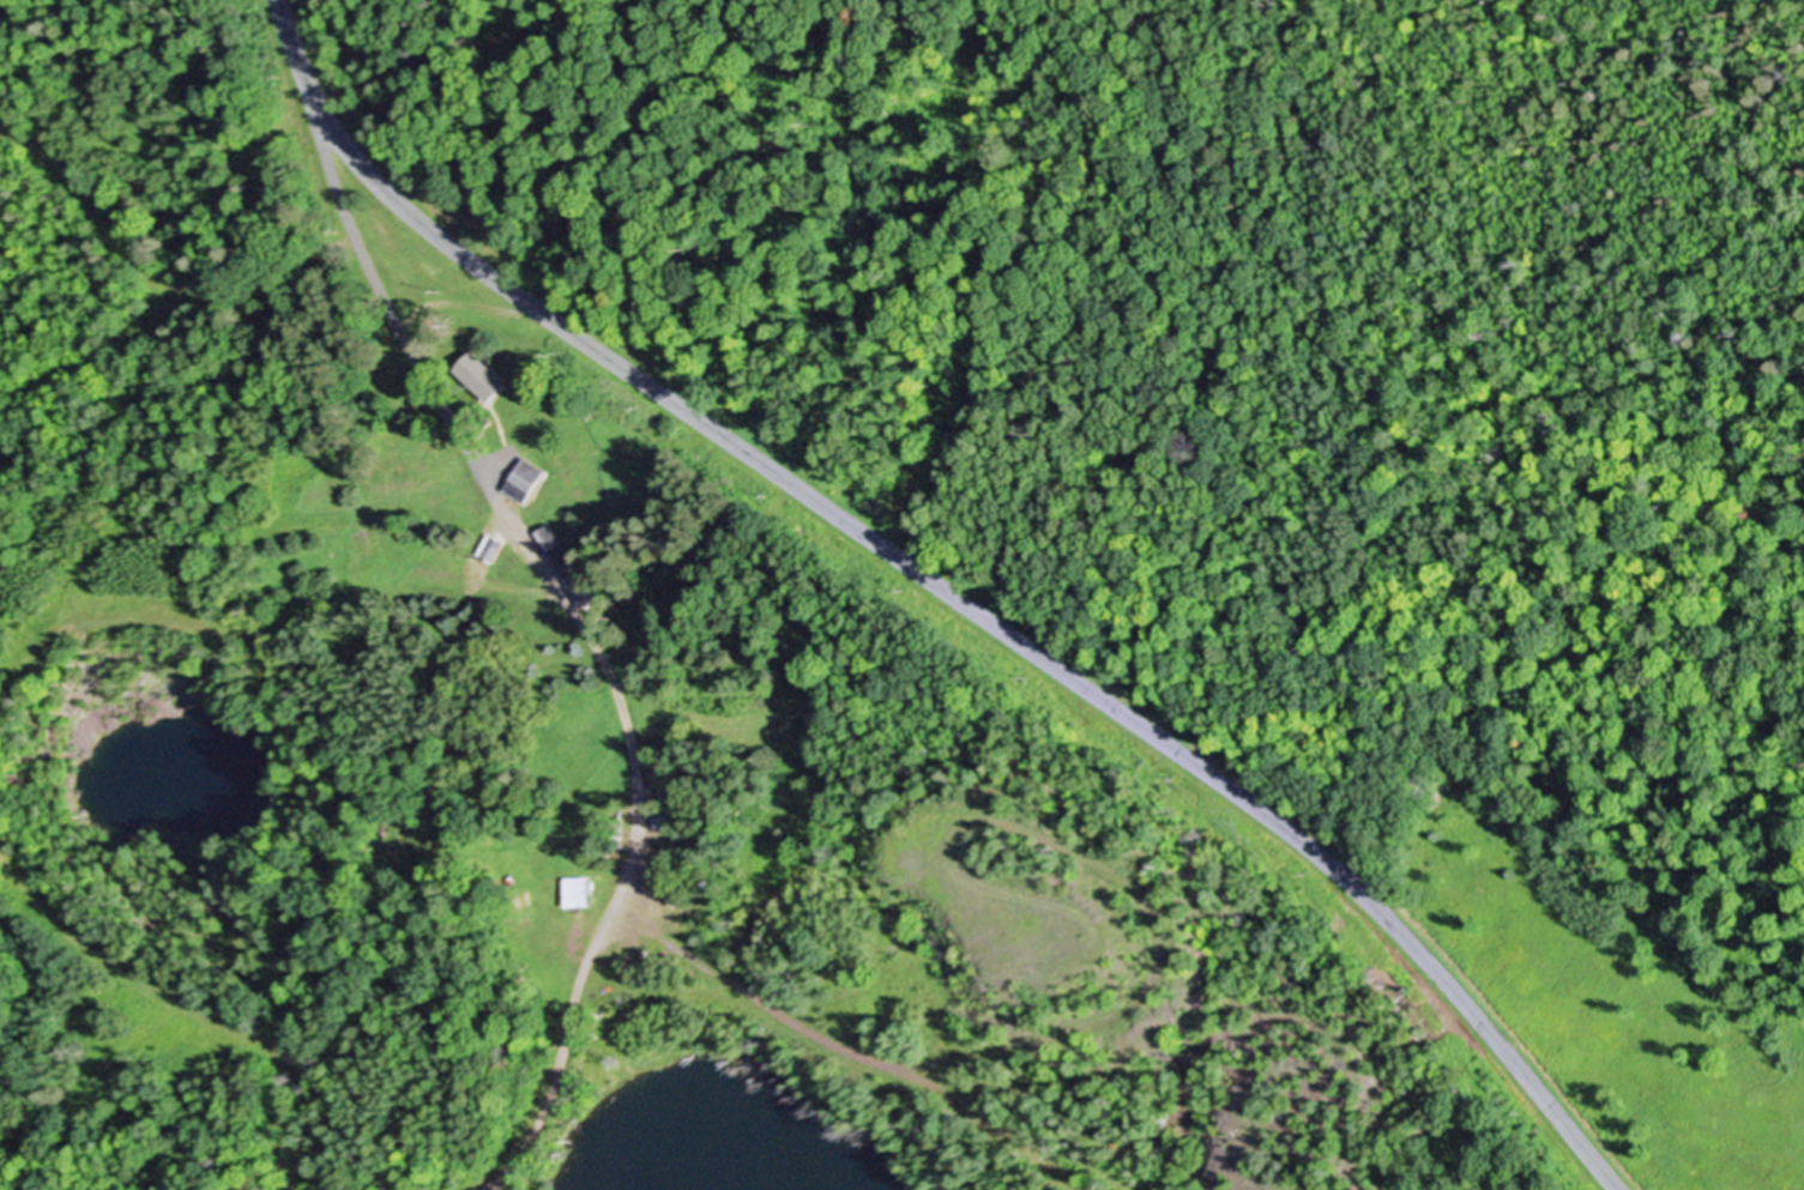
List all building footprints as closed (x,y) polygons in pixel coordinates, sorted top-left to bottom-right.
[(494,401),(511,383),(477,350),(460,368),(494,401)] [(508,490),(530,503),(550,470),(528,457),(508,490)] [(585,610),(600,602),(557,522),(543,530),(585,610)] [(510,544),(498,536),(486,553),(497,561),(510,544)] [(596,875),(573,875),(573,905),(596,905),(596,875)]
